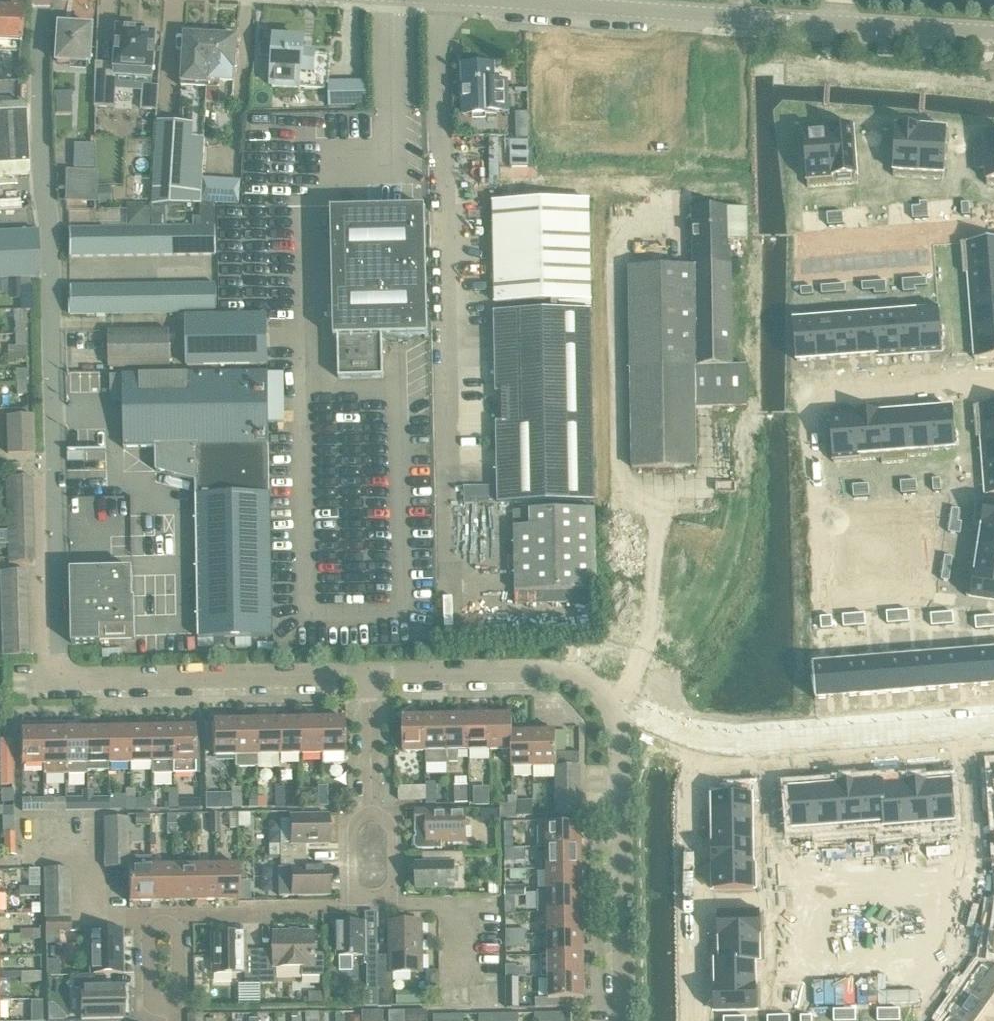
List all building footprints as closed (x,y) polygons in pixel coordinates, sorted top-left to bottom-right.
[(20,42),(21,7),(0,7),(0,41),(20,42)] [(59,30),(57,63),(71,64),(71,59),(90,60),(92,27),(71,26),(71,31),(59,30)] [(96,63),(95,107),(114,108),(115,90),(115,86),(143,88),(143,85),(150,86),(151,78),(154,35),(143,34),(143,30),(137,30),(119,29),(116,64),(96,63)] [(180,56),(180,64),(182,66),(181,87),(186,87),(206,88),(207,89),(210,35),(199,34),(197,32),(190,31),(188,34),(184,34),(183,55),(180,56)] [(207,89),(206,104),(214,104),(233,105),(234,83),(235,69),(238,67),(238,60),(235,58),(236,37),(233,37),(231,34),(224,33),(222,36),(210,35),(207,89)] [(260,42),(259,56),(273,57),(271,87),(303,89),(328,90),(329,82),(330,53),(314,52),(314,57),(302,56),(303,46),(303,41),(274,39),(274,43),(260,42)] [(493,65),(461,66),(463,116),(495,115),(495,113),(508,112),(507,81),(494,81),(493,65)] [(329,82),(328,90),(328,106),(342,106),(342,82),(329,82)] [(142,91),(141,109),(157,110),(159,87),(150,86),(143,85),(143,88),(142,91)] [(0,105),(0,177),(28,176),(24,104),(0,105)] [(528,113),(516,113),(517,139),(529,138),(528,113)] [(326,117),(307,117),(307,131),(327,131),(326,117)] [(157,121),(152,206),(200,204),(200,202),(202,179),(203,155),(204,138),(178,136),(179,123),(157,121)] [(896,127),(893,173),(918,174),(921,129),(896,127)] [(921,129),(918,174),(943,175),(946,130),(921,129)] [(853,130),(828,132),(832,187),(857,185),(853,130)] [(828,132),(803,134),(807,189),(832,187),(828,132)] [(980,148),(981,169),(990,169),(992,185),(993,185),(993,135),(988,135),(989,147),(980,148)] [(529,138),(509,139),(510,154),(510,167),(530,166),(529,138)] [(67,172),(66,200),(94,200),(95,172),(67,172)] [(202,179),(200,202),(215,203),(216,203),(218,180),(202,179)] [(110,187),(97,187),(98,203),(110,203),(110,187)] [(589,201),(493,203),(495,303),(591,301),(589,201)] [(200,202),(200,204),(200,212),(200,227),(201,227),(215,226),(215,203),(200,202)] [(969,203),(961,204),(962,216),(970,215),(969,203)] [(928,206),(920,207),(920,219),(929,218),(928,206)] [(920,207),(911,208),(912,220),(920,219),(920,207)] [(424,208),(330,211),(333,338),(337,338),(338,379),(383,378),(382,337),(427,336),(424,208)] [(843,213),(834,214),(835,226),(843,225),(843,213)] [(834,214),(826,214),(827,226),(835,226),(834,214)] [(215,226),(201,227),(201,255),(216,254),(215,226)] [(148,227),(135,228),(136,256),(149,255),(148,227)] [(161,227),(148,227),(149,255),(162,255),(161,227)] [(175,227),(161,227),(162,255),(175,255),(175,227)] [(188,227),(175,227),(175,255),(188,255),(188,227)] [(200,227),(188,227),(188,255),(201,255),(201,227),(200,227)] [(82,228),(68,229),(69,257),(83,256),(82,228)] [(95,228),(82,228),(83,256),(96,256),(95,228)] [(109,228),(95,228),(96,256),(109,256),(109,228)] [(122,228),(109,228),(109,256),(122,256),(122,228)] [(135,228),(122,228),(122,256),(136,256),(135,228)] [(0,233),(0,279),(39,277),(37,231),(0,233)] [(965,243),(968,273),(993,271),(993,241),(965,243)] [(968,273),(970,301),(993,300),(993,271),(968,273)] [(926,278),(914,279),(915,288),(927,287),(926,278)] [(914,279),(902,280),(903,288),(915,288),(914,279)] [(885,282),(873,283),(874,291),(886,290),(885,282)] [(873,283),(861,283),(862,292),(874,291),(873,283)] [(216,284),(202,285),(202,313),(217,313),(216,284)] [(149,285),(136,286),(136,314),(150,313),(149,285)] [(162,285),(149,285),(150,313),(163,313),(162,285)] [(176,285),(162,285),(163,313),(176,313),(176,285)] [(189,285),(176,285),(176,313),(189,313),(189,285)] [(202,285),(189,285),(189,313),(202,313),(202,285)] [(845,285),(833,286),(833,294),(845,293),(845,285)] [(69,291),(68,291),(68,294),(69,294),(70,315),(84,314),(83,286),(69,287),(69,291)] [(96,286),(83,286),(84,314),(97,314),(96,286)] [(110,286),(96,286),(97,314),(110,314),(110,286)] [(123,286),(110,286),(110,314),(123,314),(123,286)] [(136,286),(123,286),(123,314),(136,314),(136,286)] [(833,286),(821,287),(821,295),(833,294),(833,286)] [(29,287),(20,287),(20,299),(20,301),(20,310),(24,310),(29,310),(29,299),(29,287)] [(812,287),(800,288),(801,296),(813,295),(812,287)] [(970,301),(972,330),(993,329),(993,300),(970,301)] [(591,310),(493,312),(495,393),(502,393),(502,423),(496,423),(497,504),(595,502),(591,310)] [(938,310),(917,312),(920,352),(941,351),(938,310)] [(917,312),(896,313),(899,354),(920,352),(917,312)] [(896,313),(876,315),(879,356),(899,354),(896,313)] [(267,315),(187,316),(187,366),(267,365),(267,315)] [(876,315),(856,317),(859,357),(879,356),(876,315)] [(856,317),(835,318),(838,359),(859,357),(856,317)] [(835,318),(815,320),(818,360),(838,359),(835,318)] [(815,320),(794,321),(797,362),(818,360),(815,320)] [(25,323),(15,323),(15,335),(25,335),(25,323)] [(972,330),(975,360),(993,358),(993,329),(972,330)] [(169,331),(109,331),(110,367),(170,366),(169,331)] [(956,334),(945,335),(946,351),(957,350),(956,334)] [(15,344),(8,344),(8,359),(25,358),(25,346),(25,335),(15,335),(15,344)] [(25,370),(15,370),(16,382),(26,382),(25,370)] [(266,373),(110,375),(110,400),(123,403),(124,449),(155,448),(156,471),(195,482),(198,638),(270,637),(266,373)] [(26,382),(16,382),(16,395),(26,395),(26,382)] [(978,406),(980,436),(993,435),(993,405),(978,406)] [(951,408),(927,410),(930,451),(955,449),(951,408)] [(927,410),(903,412),(906,452),(930,451),(927,410)] [(903,412),(879,414),(882,454),(906,452),(903,412)] [(879,414),(855,416),(858,456),(882,454),(879,414)] [(32,416),(6,416),(6,429),(32,428),(32,416)] [(855,416),(830,418),(833,458),(858,456),(855,416)] [(32,428),(6,429),(6,441),(33,441),(32,428)] [(980,436),(983,465),(993,464),(993,435),(980,436)] [(33,441),(6,441),(6,454),(33,453),(33,441)] [(983,465),(985,494),(993,494),(993,464),(983,465)] [(970,467),(962,468),(963,476),(971,475),(970,467)] [(31,477),(5,477),(6,490),(31,489),(31,477)] [(940,479),(932,479),(933,491),(941,491),(940,479)] [(916,480),(908,481),(909,493),(917,493),(916,480)] [(908,481),(900,482),(901,494),(909,493),(908,481)] [(868,484),(860,485),(861,497),(869,496),(868,484)] [(860,485),(852,485),(853,498),(861,497),(860,485)] [(31,489),(6,490),(6,502),(31,501),(31,489)] [(31,501),(6,502),(6,514),(32,513),(31,501)] [(982,525),(993,527),(993,502),(985,501),(982,525)] [(952,509),(950,521),(958,522),(960,510),(952,509)] [(594,510),(513,511),(515,592),(596,591),(594,510)] [(32,513),(6,514),(7,526),(32,525),(32,513)] [(950,521),(948,533),(956,534),(958,522),(950,521)] [(32,525),(7,526),(7,538),(32,537),(32,525)] [(978,549),(993,552),(993,527),(982,525),(978,549)] [(32,537),(7,538),(8,550),(33,549),(32,537)] [(33,549),(8,550),(8,562),(33,562),(33,549)] [(975,573),(993,576),(993,552),(978,549),(975,573)] [(944,556),(943,568),(951,569),(953,557),(944,556)] [(943,568),(941,580),(949,581),(951,569),(943,568)] [(99,570),(71,571),(72,644),(100,643),(100,641),(135,640),(134,599),(131,599),(131,569),(99,570)] [(25,570),(0,571),(0,583),(26,582),(25,570)] [(971,598),(993,601),(993,576),(975,573),(971,598)] [(26,582),(0,583),(1,595),(26,594),(26,582)] [(26,594),(1,595),(1,607),(26,606),(26,594)] [(26,606),(1,607),(2,619),(27,618),(26,606)] [(897,611),(886,612),(887,624),(898,624),(897,611)] [(908,611),(897,611),(898,624),(909,623),(908,611)] [(953,613),(942,614),(942,626),(954,625),(953,613)] [(864,614),(853,615),(854,627),(865,626),(864,614)] [(942,614),(930,614),(931,627),(942,626),(942,614)] [(853,615),(842,616),(843,628),(854,627),(853,615)] [(986,617),(987,629),(993,629),(993,616),(986,617)] [(831,617),(820,617),(821,630),(832,629),(831,617)] [(986,617),(975,618),(976,630),(987,629),(986,617)] [(27,618),(2,619),(2,631),(27,630),(27,618)] [(27,630),(2,631),(2,643),(27,642),(27,630)] [(27,642),(2,643),(3,656),(28,655),(27,642)] [(988,651),(967,652),(969,687),(991,686),(988,651)] [(967,652),(945,654),(947,689),(969,687),(967,652)] [(945,654),(923,656),(925,691),(947,689),(945,654)] [(923,656),(901,658),(904,693),(925,691),(923,656)] [(901,658),(879,659),(882,694),(904,693),(901,658)] [(879,659),(857,661),(860,696),(882,694),(879,659)] [(857,661),(835,663),(838,698),(860,696),(857,661)] [(835,663),(812,664),(815,699),(838,698),(835,663)] [(511,714),(490,715),(490,751),(511,750),(511,768),(512,768),(511,714)] [(512,714),(511,714),(512,768),(534,767),(533,732),(512,732),(512,714)] [(468,715),(446,716),(447,764),(458,763),(458,751),(468,751),(468,715)] [(490,715),(468,715),(468,751),(490,751),(490,715)] [(425,716),(402,717),(403,752),(425,752),(425,716)] [(446,716),(425,716),(425,752),(425,764),(447,764),(446,716)] [(320,718),(299,719),(300,754),(321,754),(321,764),(320,718)] [(343,718),(320,718),(321,764),(343,763),(343,754),(343,718)] [(256,719),(234,720),(235,756),(235,767),(256,767),(256,755),(256,719)] [(277,719),(256,719),(256,755),(278,755),(277,719)] [(299,719),(277,719),(278,755),(300,754),(299,719)] [(234,720),(212,720),(212,756),(235,756),(234,720)] [(33,723),(20,724),(21,766),(43,765),(42,730),(33,730),(33,723)] [(55,723),(42,723),(42,730),(43,765),(43,774),(65,774),(64,765),(64,729),(55,729),(55,723)] [(194,726),(172,727),(172,762),(173,774),(195,773),(194,762),(194,727),(194,726)] [(150,727),(128,728),(129,763),(151,763),(150,727)] [(172,727),(150,727),(151,763),(172,762),(172,727)] [(107,728),(85,729),(86,764),(108,764),(107,728)] [(128,728),(107,728),(108,764),(129,763),(128,728)] [(85,729),(64,729),(64,765),(65,774),(86,773),(86,764),(85,729)] [(555,731),(533,732),(534,767),(555,767),(556,778),(579,778),(579,765),(579,752),(556,753),(555,731)] [(0,764),(0,786),(12,785),(12,764),(0,764)] [(579,778),(556,778),(556,790),(580,790),(579,778)] [(434,782),(426,782),(426,804),(434,804),(434,782)] [(951,782),(927,784),(930,825),(954,823),(951,782)] [(881,783),(858,784),(862,825),(883,824),(883,828),(885,828),(881,783)] [(882,783),(881,783),(885,828),(907,827),(904,786),(883,787),(882,783)] [(858,784),(836,786),(839,827),(862,825),(858,784)] [(927,784),(904,786),(907,827),(930,825),(927,784)] [(467,785),(455,786),(455,804),(467,803),(467,785)] [(322,786),(317,786),(317,796),(327,796),(326,786),(322,786)] [(836,786),(813,788),(816,829),(839,827),(836,786)] [(283,787),(274,787),(274,797),(283,797),(283,787)] [(425,787),(399,787),(399,801),(426,800),(425,787)] [(173,789),(168,789),(168,799),(177,798),(177,788),(173,789)] [(240,788),(231,788),(231,798),(240,797),(240,788)] [(813,788),(789,790),(792,831),(816,829),(813,788)] [(134,789),(125,789),(125,799),(134,799),(134,789)] [(732,797),(711,797),(712,821),(753,820),(752,789),(732,790),(732,797)] [(13,790),(1,790),(1,802),(13,802),(13,790)] [(91,790),(82,790),(82,800),(91,800),(91,790)] [(490,790),(476,790),(476,804),(490,804),(490,790)] [(580,790),(556,790),(556,802),(580,802),(580,790)] [(965,790),(956,791),(957,803),(965,802),(965,790)] [(214,794),(205,794),(206,808),(214,808),(214,794)] [(327,796),(317,796),(318,806),(327,806),(327,796)] [(517,796),(508,796),(508,804),(508,806),(517,806),(517,796)] [(240,797),(231,798),(231,808),(241,807),(240,797)] [(283,797),(274,797),(274,807),(284,807),(283,797)] [(64,798),(43,799),(43,811),(64,810),(64,798)] [(177,798),(168,799),(168,809),(178,808),(178,801),(177,798)] [(199,798),(177,798),(178,801),(178,808),(199,808),(199,798)] [(43,799),(22,799),(22,811),(43,811),(43,799)] [(134,799),(125,799),(125,809),(134,809),(134,799)] [(266,799),(258,799),(258,807),(266,807),(266,799)] [(91,800),(82,800),(82,810),(91,810),(91,800)] [(580,802),(556,802),(556,815),(580,815),(580,802)] [(965,802),(957,803),(958,815),(966,814),(965,802)] [(508,804),(501,804),(501,816),(508,816),(513,816),(517,816),(517,806),(508,806),(508,804)] [(13,806),(3,806),(3,816),(13,815),(13,806)] [(785,807),(777,808),(778,820),(786,819),(785,807)] [(465,811),(415,812),(415,824),(416,849),(442,849),(442,842),(465,841),(465,811)] [(218,813),(209,814),(209,824),(219,824),(218,813)] [(175,814),(166,814),(166,824),(175,824),(175,814)] [(249,814),(238,814),(238,827),(249,827),(249,814)] [(149,815),(135,815),(135,826),(149,825),(149,815)] [(279,843),(267,844),(268,856),(280,856),(305,855),(305,844),(328,844),(328,815),(289,816),(289,818),(280,818),(280,843),(279,843)] [(127,817),(103,818),(104,831),(128,830),(127,817)] [(786,819),(778,820),(779,832),(787,831),(786,819)] [(753,820),(712,821),(712,844),(753,843),(753,820)] [(513,822),(504,823),(505,848),(514,848),(513,822)] [(175,824),(166,824),(166,834),(176,834),(175,824)] [(219,824),(209,824),(210,834),(219,833),(219,824)] [(545,825),(537,825),(538,848),(546,848),(582,847),(581,825),(545,825)] [(128,830),(104,831),(104,843),(128,842),(128,830)] [(13,834),(4,835),(5,855),(14,855),(13,834)] [(975,838),(967,838),(968,850),(976,850),(975,838)] [(128,842),(104,843),(104,855),(128,854),(128,842)] [(753,843),(712,844),(713,867),(753,866),(753,843)] [(582,847),(546,848),(546,869),(582,868),(582,847)] [(512,848),(504,849),(505,861),(513,860),(512,848)] [(898,850),(886,851),(886,859),(898,859),(898,850)] [(932,850),(920,850),(920,858),(932,858),(932,850)] [(944,850),(932,850),(932,858),(944,858),(944,850)] [(976,850),(968,850),(969,862),(977,862),(976,850)] [(818,851),(805,851),(806,860),(818,859),(818,851)] [(840,851),(828,851),(828,859),(841,859),(840,851)] [(853,851),(840,851),(841,859),(853,859),(853,851)] [(886,851),(874,851),(874,859),(886,859),(886,851)] [(422,864),(416,864),(416,889),(454,889),(454,864),(464,864),(464,853),(422,854),(422,864)] [(782,853),(774,853),(774,865),(782,865),(782,853)] [(128,854),(104,855),(104,867),(128,867),(128,857),(128,854)] [(280,867),(278,867),(278,896),(290,896),(297,896),(329,895),(328,866),(305,867),(305,855),(280,856),(280,867)] [(128,867),(129,902),(151,902),(150,866),(150,856),(128,857),(128,867)] [(193,865),(172,866),(172,902),(194,901),(193,865)] [(215,865),(193,865),(194,901),(216,901),(215,865)] [(237,865),(215,865),(216,901),(238,900),(237,865)] [(782,865),(774,865),(774,877),(782,877),(782,865)] [(172,866),(150,866),(151,902),(172,902),(172,866)] [(753,866),(713,867),(713,891),(754,890),(753,866)] [(68,868),(44,869),(44,881),(69,881),(68,868)] [(582,868),(546,869),(546,891),(582,890),(582,868)] [(514,870),(505,870),(505,880),(514,880),(514,870)] [(69,881),(44,881),(45,893),(69,893),(69,881)] [(960,884),(959,896),(968,896),(968,884),(960,884)] [(29,887),(19,887),(19,896),(29,896),(29,887)] [(39,887),(29,887),(29,896),(39,896),(39,887)] [(515,887),(505,887),(505,896),(515,896),(515,887)] [(525,887),(515,887),(515,896),(525,896),(525,887)] [(546,891),(538,891),(539,913),(547,913),(583,912),(582,890),(546,891)] [(69,893),(45,893),(45,905),(69,905),(69,893)] [(69,905),(45,905),(45,918),(69,918),(69,905)] [(583,912),(547,913),(547,934),(583,933),(583,912)] [(759,913),(718,913),(719,938),(760,938),(759,913)] [(957,915),(955,927),(963,928),(965,916),(957,915)] [(69,919),(45,920),(45,932),(46,944),(58,943),(57,931),(69,931),(69,919)] [(365,922),(337,923),(337,956),(337,966),(351,966),(351,956),(365,956),(365,965),(369,965),(369,993),(364,993),(364,1006),(378,1006),(378,957),(377,939),(365,940),(365,922)] [(390,957),(378,957),(378,1006),(392,1006),(392,988),(392,973),(422,972),(421,922),(389,922),(390,957)] [(955,927),(954,939),(962,940),(963,928),(955,927)] [(803,929),(790,929),(790,937),(803,937),(803,929)] [(30,930),(20,930),(20,939),(30,939),(30,930)] [(40,930),(30,930),(30,939),(40,939),(40,930)] [(121,930),(89,931),(90,973),(122,972),(121,930)] [(516,930),(506,930),(506,939),(516,939),(516,930)] [(526,930),(516,930),(516,939),(526,939),(526,934),(526,930)] [(274,950),(260,951),(260,984),(275,984),(275,967),(302,967),(302,977),(324,977),(324,954),(315,954),(315,932),(274,933),(274,950)] [(985,957),(993,958),(993,933),(988,932),(985,957)] [(583,933),(547,934),(547,956),(583,955),(583,933)] [(246,934),(213,934),(214,974),(245,973),(245,984),(260,984),(260,951),(246,951),(246,934)] [(803,937),(790,937),(791,945),(803,945),(803,937)] [(719,961),(714,961),(714,963),(760,962),(760,938),(719,938),(719,961)] [(547,956),(541,956),(542,977),(548,977),(584,977),(583,955),(547,956)] [(60,960),(46,961),(46,975),(60,975),(60,960)] [(760,962),(714,963),(715,987),(756,986),(755,963),(760,963),(760,962)] [(516,965),(506,966),(506,978),(516,978),(516,968),(516,965)] [(964,989),(993,1011),(993,974),(981,965),(964,989)] [(30,973),(20,973),(20,982),(30,982),(30,973)] [(40,973),(30,973),(30,982),(40,982),(40,973)] [(93,974),(69,975),(69,988),(80,988),(80,1019),(123,1018),(122,986),(93,986),(93,974)] [(548,998),(536,998),(536,1008),(571,1007),(571,999),(584,999),(584,977),(548,977),(548,998)] [(803,977),(791,977),(791,985),(803,985),(803,977)] [(516,978),(506,978),(507,1007),(519,1006),(519,978),(516,978)] [(260,985),(239,985),(239,1005),(260,1005),(260,985)] [(803,985),(791,985),(791,993),(803,993),(803,985)] [(756,986),(715,987),(715,1012),(756,1011),(756,986)] [(947,1013),(959,1020),(993,1020),(993,1011),(964,989),(947,1013)] [(324,995),(308,995),(308,1007),(324,1007),(324,995)] [(833,1010),(833,1020),(844,1020),(844,1010),(833,1010)] [(844,1010),(844,1020),(856,1020),(855,1010),(844,1010)] [(877,1010),(877,1020),(888,1020),(888,1010),(877,1010)] [(888,1010),(888,1020),(900,1020),(899,1010),(888,1010)] [(31,1012),(31,1020),(41,1020),(41,1012),(31,1012)] [(362,1013),(362,1020),(378,1020),(378,1012),(362,1013)] [(389,1012),(389,1020),(405,1020),(405,1012),(389,1012)] [(405,1012),(405,1020),(428,1020),(427,1012),(405,1012)] [(947,1020),(959,1020),(947,1013),(946,1013),(950,1016),(947,1020)]
